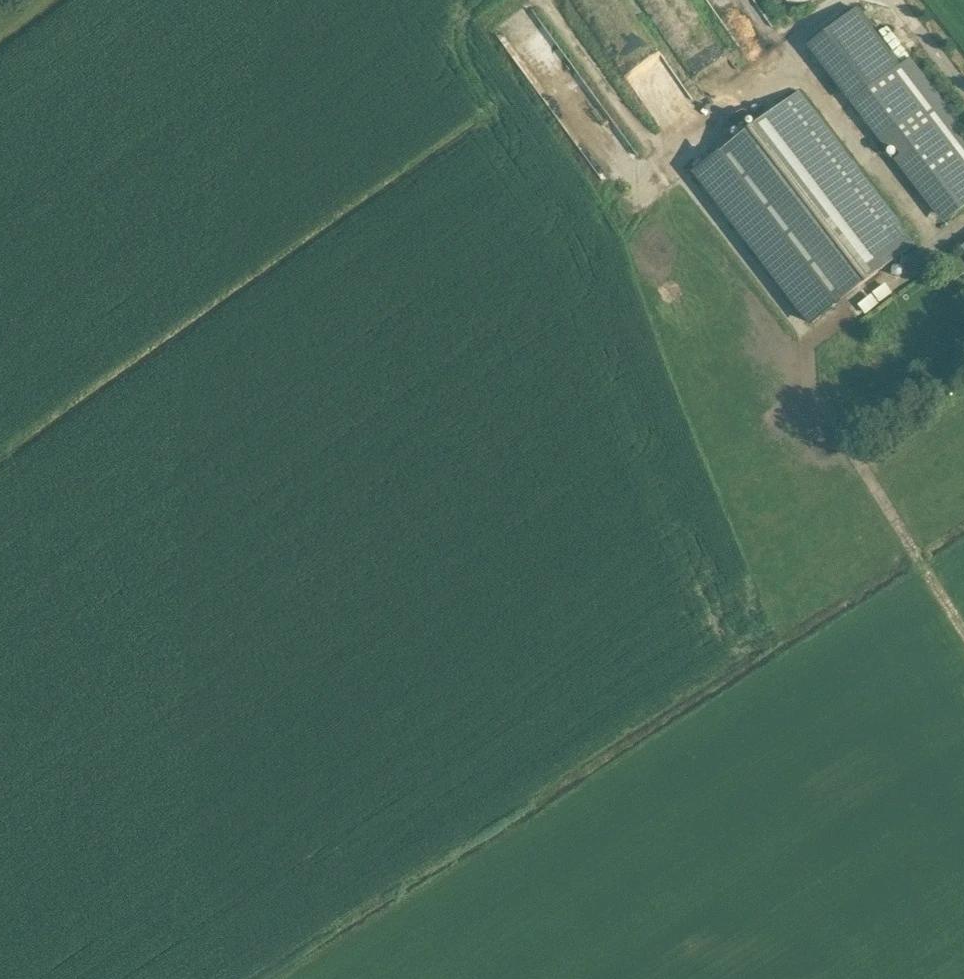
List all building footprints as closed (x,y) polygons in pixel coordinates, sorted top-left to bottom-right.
[(910,58),(900,66),(856,8),(808,45),(887,148),(892,144),(949,218),(963,207),(963,129),(910,58)] [(537,16),(515,31),(525,45),(546,30),(537,16)] [(809,326),(830,310),(914,246),(798,94),(749,130),(714,157),(693,173),(809,326)]
